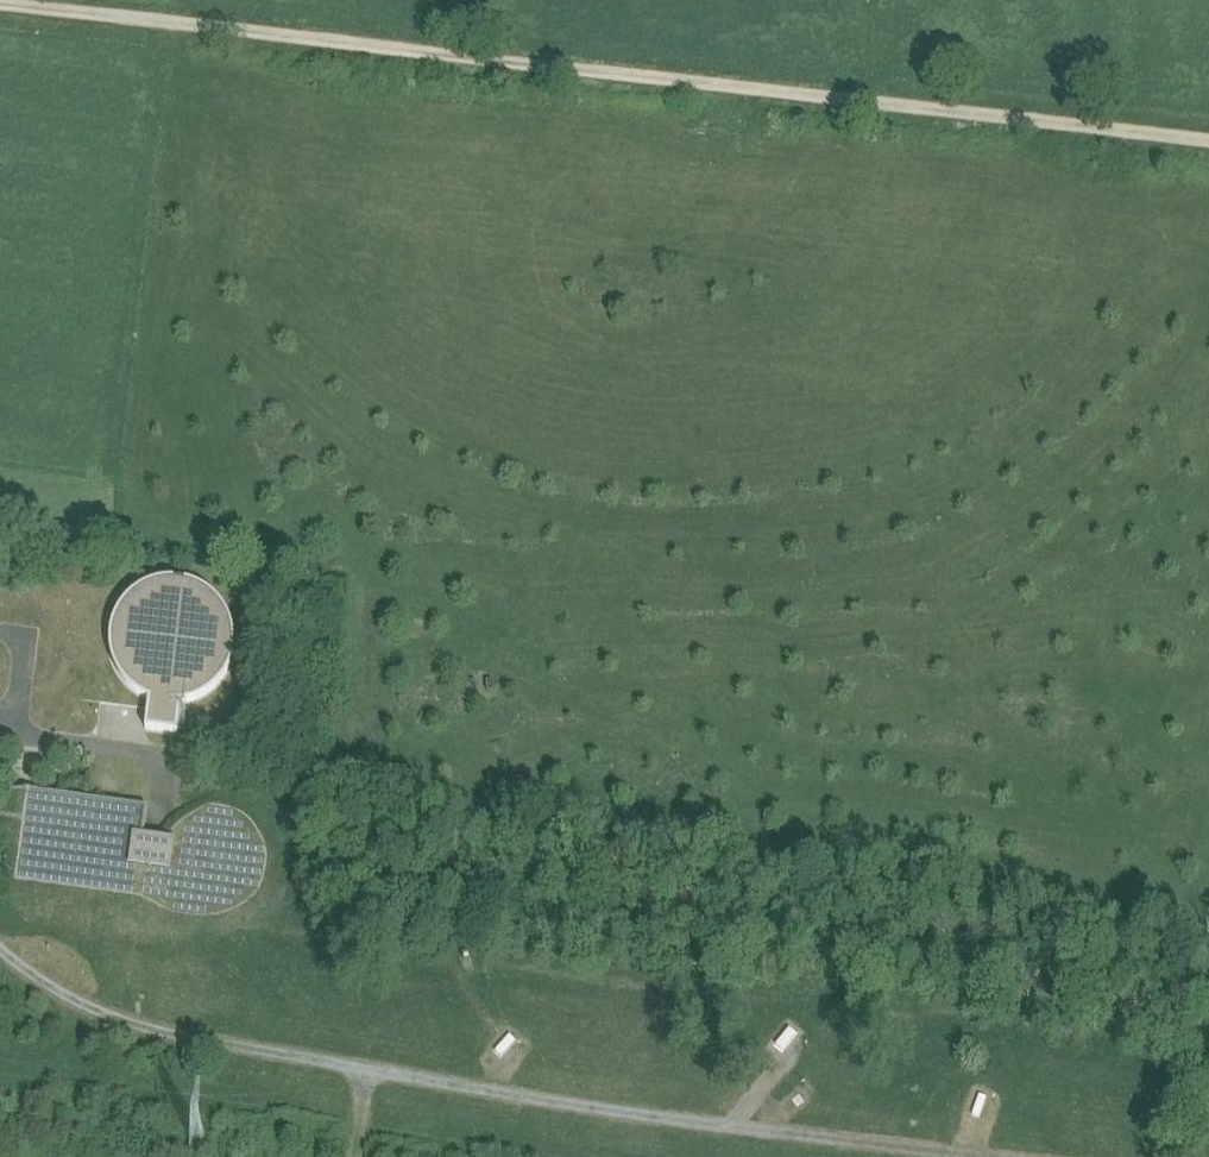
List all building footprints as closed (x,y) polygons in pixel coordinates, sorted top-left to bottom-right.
[(212,693),(225,678),(232,662),(235,645),(233,627),(226,611),(215,597),(200,587),(183,582),(167,581),(150,585),(136,593),(124,604),(115,618),(110,634),(110,653),(115,671),(126,686),(141,698),(149,701),(146,728),(178,732),(180,706),(196,702),(212,693)] [(15,889),(216,916),(225,915),(233,912),(241,908),(248,903),(254,896),(259,888),(263,877),(264,868),(265,858),(263,849),(259,840),(254,831),(245,823),(238,817),(227,813),(218,811),(208,811),(198,813),(188,816),(178,823),(170,830),(166,837),(163,843),(174,844),(170,871),(131,866),(134,839),(143,840),(147,808),(28,793),(15,889)] [(143,840),(134,839),(131,866),(170,871),(174,844),(163,843),(143,840)]
